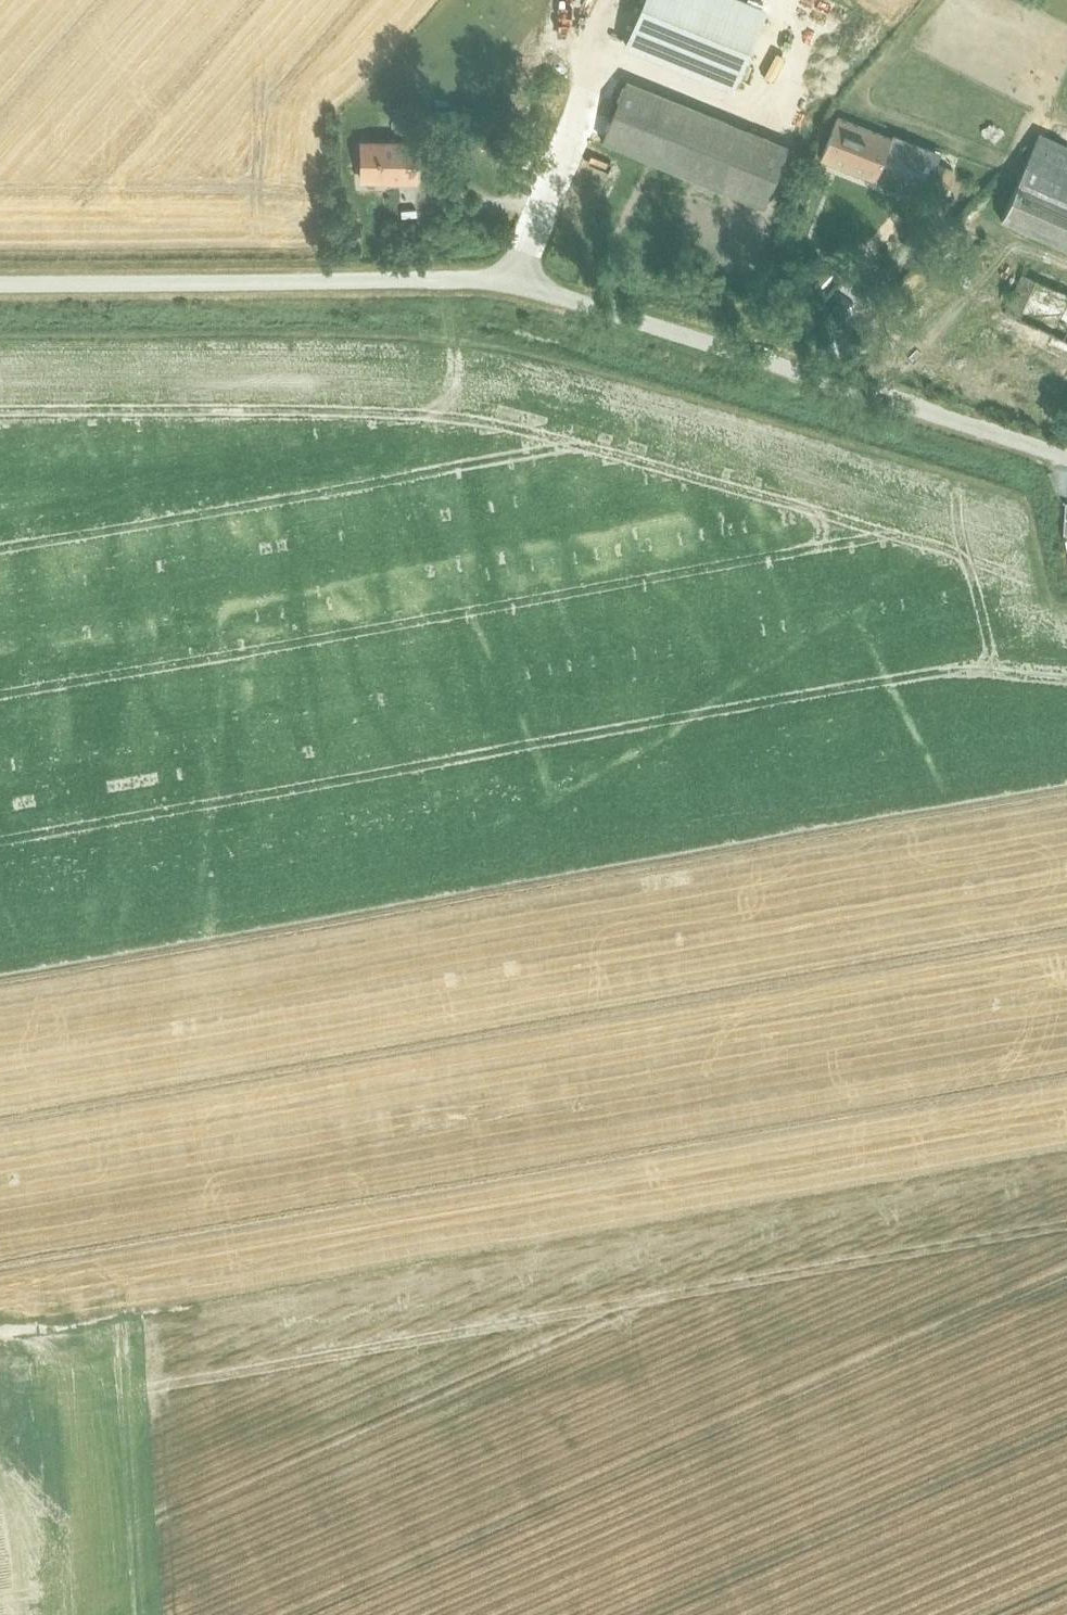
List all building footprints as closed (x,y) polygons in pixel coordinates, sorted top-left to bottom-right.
[(761,7),(744,0),(646,0),(626,48),(728,89),(761,7)] [(762,207),(787,146),(625,80),(600,141),(762,207)] [(872,178),(889,136),(836,115),(819,156),(872,178)] [(1040,132),(1000,217),(1066,248),(1066,144),(1040,132)] [(412,181),(413,144),(358,143),(358,180),(412,181)] [(927,189),(943,196),(954,169),(939,162),(927,189)] [(1020,271),(1003,310),(1066,338),(1066,292),(1020,271)]
